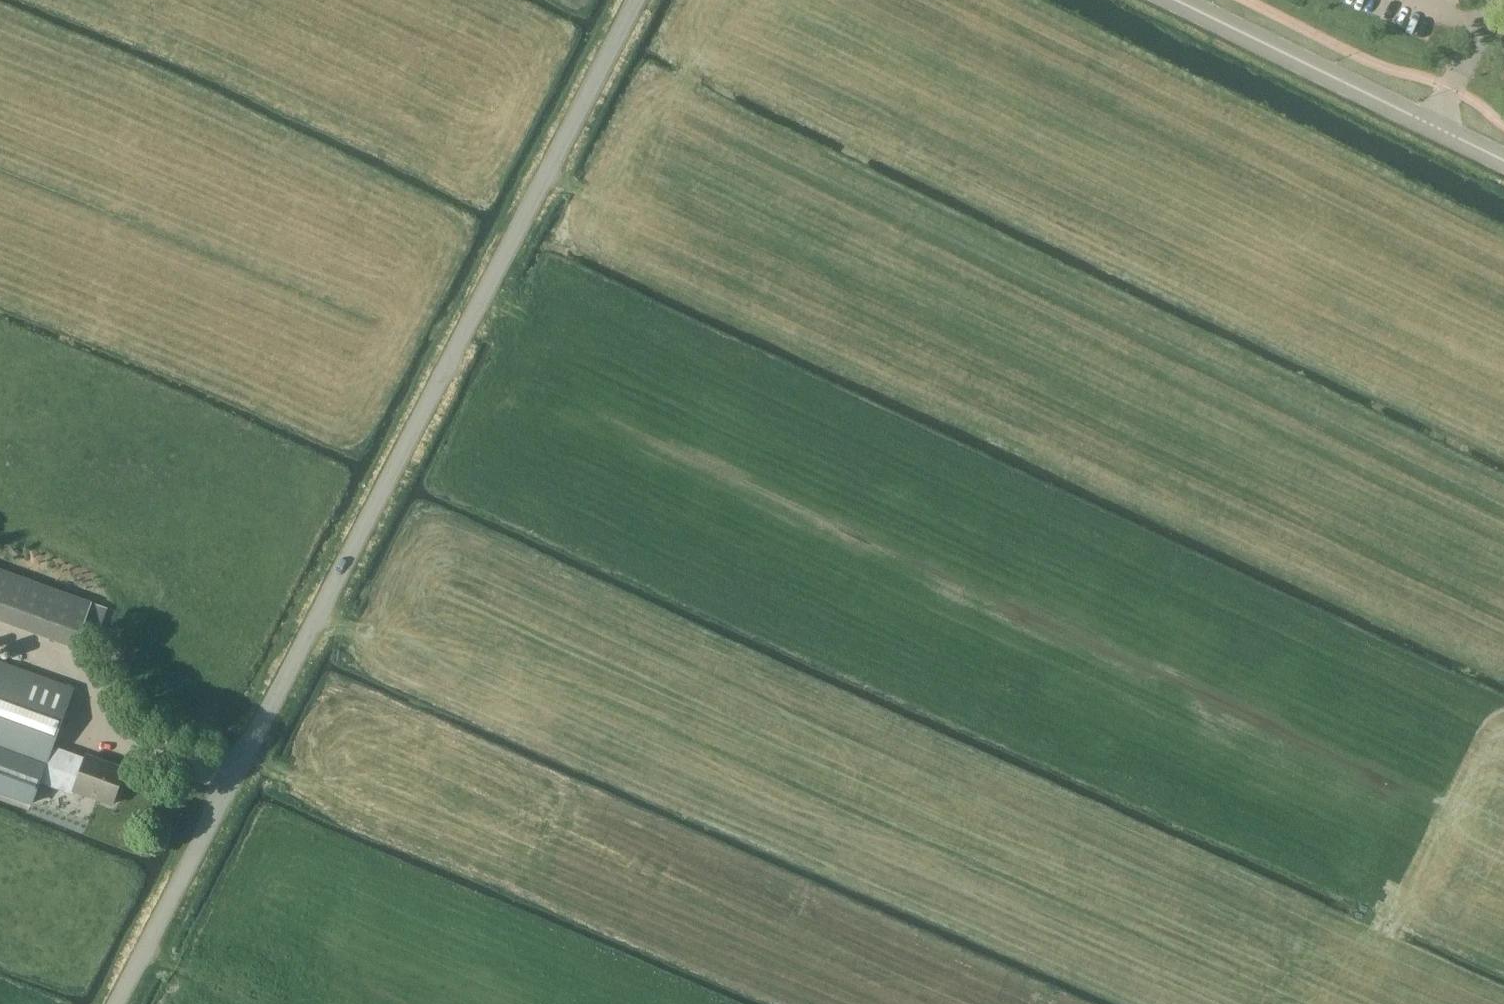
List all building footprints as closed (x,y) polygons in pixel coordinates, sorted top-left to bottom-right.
[(73,647),(89,602),(0,570),(0,621),(73,647)] [(32,804),(45,766),(78,778),(73,790),(112,804),(114,801),(117,799),(119,791),(118,789),(125,771),(86,757),(85,759),(53,747),(73,690),(0,664),(0,792),(32,804)]
